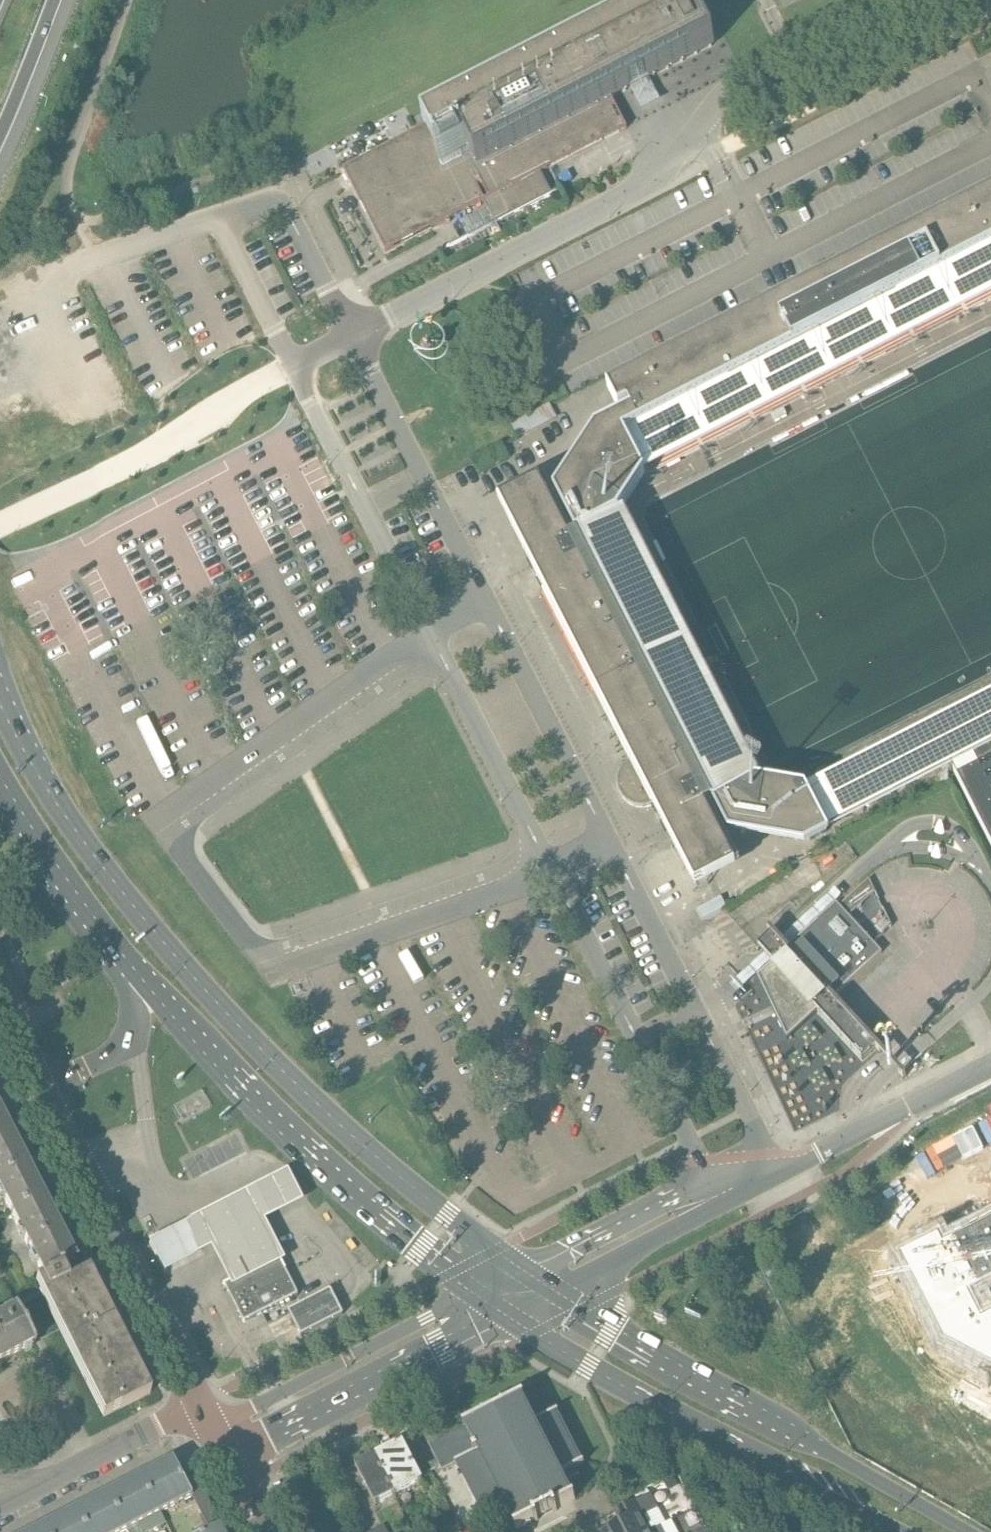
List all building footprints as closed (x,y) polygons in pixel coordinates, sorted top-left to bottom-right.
[(553,195),(542,173),(628,129),(613,99),(713,48),(695,13),(666,27),(653,2),(610,24),(604,13),(546,43),(551,54),(422,120),(426,127),(343,170),(386,253),(484,203),(495,225),(553,195)] [(653,805),(697,891),(737,870),(721,839),(731,838),(807,852),(829,839),(825,827),(990,743),(990,683),(805,778),(752,767),(616,502),(643,461),(990,283),(990,196),(609,391),(620,413),(629,408),(632,415),(597,432),(557,496),(549,502),(540,485),(501,506),(610,719),(631,762),(625,768),(620,776),(619,785),(622,794),(627,802),(635,806),(644,807),(653,805)] [(503,446),(503,445),(473,461),(474,461),(480,473),(509,458),(503,446)] [(949,784),(952,789),(978,843),(990,869),(990,764),(949,784)] [(787,1041),(810,1020),(818,1013),(863,1061),(876,1050),(880,1054),(883,1052),(834,998),(883,954),(874,944),(885,934),(884,933),(890,928),(891,929),(892,927),(880,902),(878,896),(869,879),(840,907),(837,904),(789,949),(777,936),(771,930),(768,932),(772,936),(759,948),(773,964),(765,970),(757,978),(762,988),(773,1010),(787,1041)] [(0,1113),(0,1112),(0,1140),(11,1135),(0,1113)] [(43,1198),(11,1135),(0,1140),(0,1193),(11,1215),(43,1198)] [(289,1173),(149,1244),(165,1275),(213,1250),(233,1290),(287,1262),(267,1223),(305,1203),(289,1173)] [(76,1263),(65,1241),(43,1198),(11,1215),(43,1279),(67,1267),(76,1263)] [(979,1296),(990,1289),(990,1228),(980,1234),(977,1227),(910,1261),(901,1266),(944,1350),(990,1375),(990,1320),(979,1296)] [(226,1286),(244,1322),(244,1323),(245,1323),(298,1296),(299,1295),(299,1294),(281,1258),(280,1258),(279,1258),(228,1284),(226,1285),(225,1286),(226,1286)] [(150,1395),(125,1346),(101,1297),(88,1273),(74,1280),(67,1267),(43,1279),(35,1283),(54,1321),(78,1369),(103,1418),(150,1395)] [(344,1315),(344,1314),(336,1300),(332,1291),(331,1290),(330,1290),(289,1311),(289,1312),(293,1320),(301,1336),(302,1336),(343,1316),(344,1315)] [(35,1345),(16,1308),(0,1317),(0,1364),(35,1345)] [(570,1480),(578,1475),(579,1475),(576,1468),(585,1464),(584,1463),(582,1463),(557,1414),(559,1413),(558,1412),(534,1424),(523,1401),(525,1400),(524,1398),(505,1408),(504,1406),(501,1407),(502,1409),(486,1417),(485,1416),(482,1417),(483,1419),(464,1428),(465,1429),(430,1447),(437,1461),(427,1467),(430,1473),(441,1468),(443,1472),(456,1465),(456,1466),(458,1465),(483,1514),(481,1515),(482,1516),(490,1512),(493,1518),(503,1513),(500,1507),(506,1504),(517,1528),(515,1529),(516,1530),(535,1521),(536,1523),(538,1521),(537,1519),(555,1511),(556,1513),(558,1512),(557,1509),(576,1500),(575,1498),(573,1499),(561,1476),(566,1473),(570,1480)] [(430,1473),(427,1467),(418,1471),(403,1442),(379,1454),(399,1494),(423,1482),(421,1478),(430,1473)] [(376,1506),(399,1494),(379,1454),(356,1466),(376,1506)] [(162,1514),(193,1498),(189,1489),(185,1480),(176,1461),(143,1478),(162,1514)] [(189,1489),(199,1484),(195,1475),(185,1480),(189,1489)] [(131,1530),(162,1514),(143,1478),(112,1494),(131,1530)] [(199,1484),(189,1489),(193,1498),(194,1498),(204,1493),(199,1484)] [(204,1493),(194,1498),(198,1507),(208,1502),(204,1493)] [(131,1530),(112,1494),(79,1511),(90,1531),(126,1531),(131,1530)] [(652,1531),(636,1501),(615,1512),(620,1522),(608,1529),(610,1531),(650,1531),(652,1531)] [(208,1502),(198,1507),(202,1516),(213,1510),(208,1502)] [(207,1525),(217,1519),(213,1510),(202,1516),(207,1525)] [(79,1511),(48,1527),(51,1531),(90,1531),(79,1511)] [(207,1525),(210,1531),(214,1531),(222,1528),(217,1519),(207,1525)]
